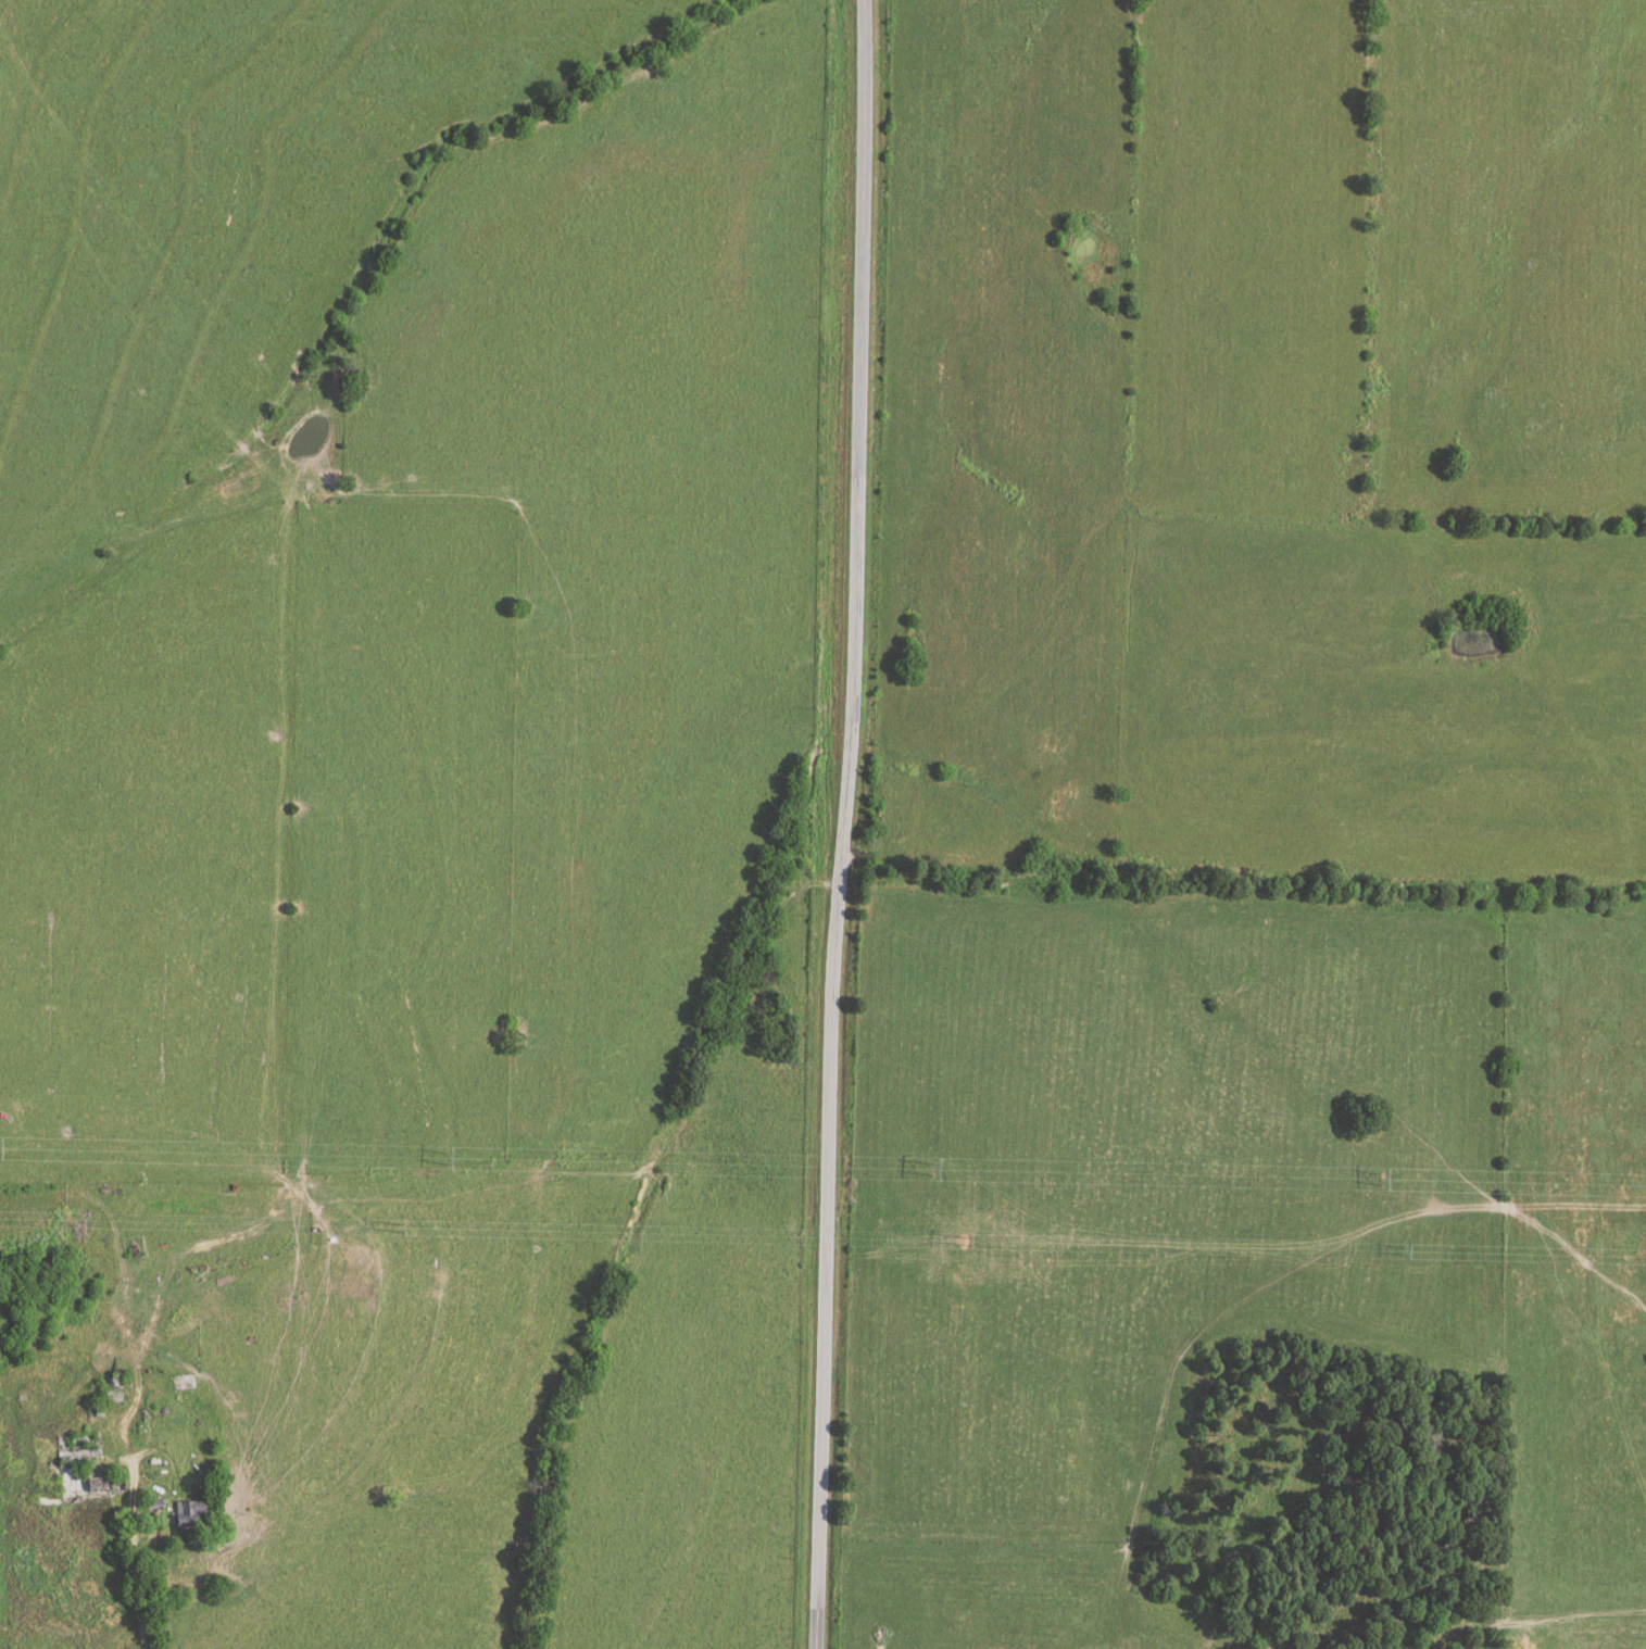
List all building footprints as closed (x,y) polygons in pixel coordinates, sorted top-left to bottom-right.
[(201,1500),(174,1501),(175,1527),(193,1526),(193,1514),(202,1514),(201,1500)]
